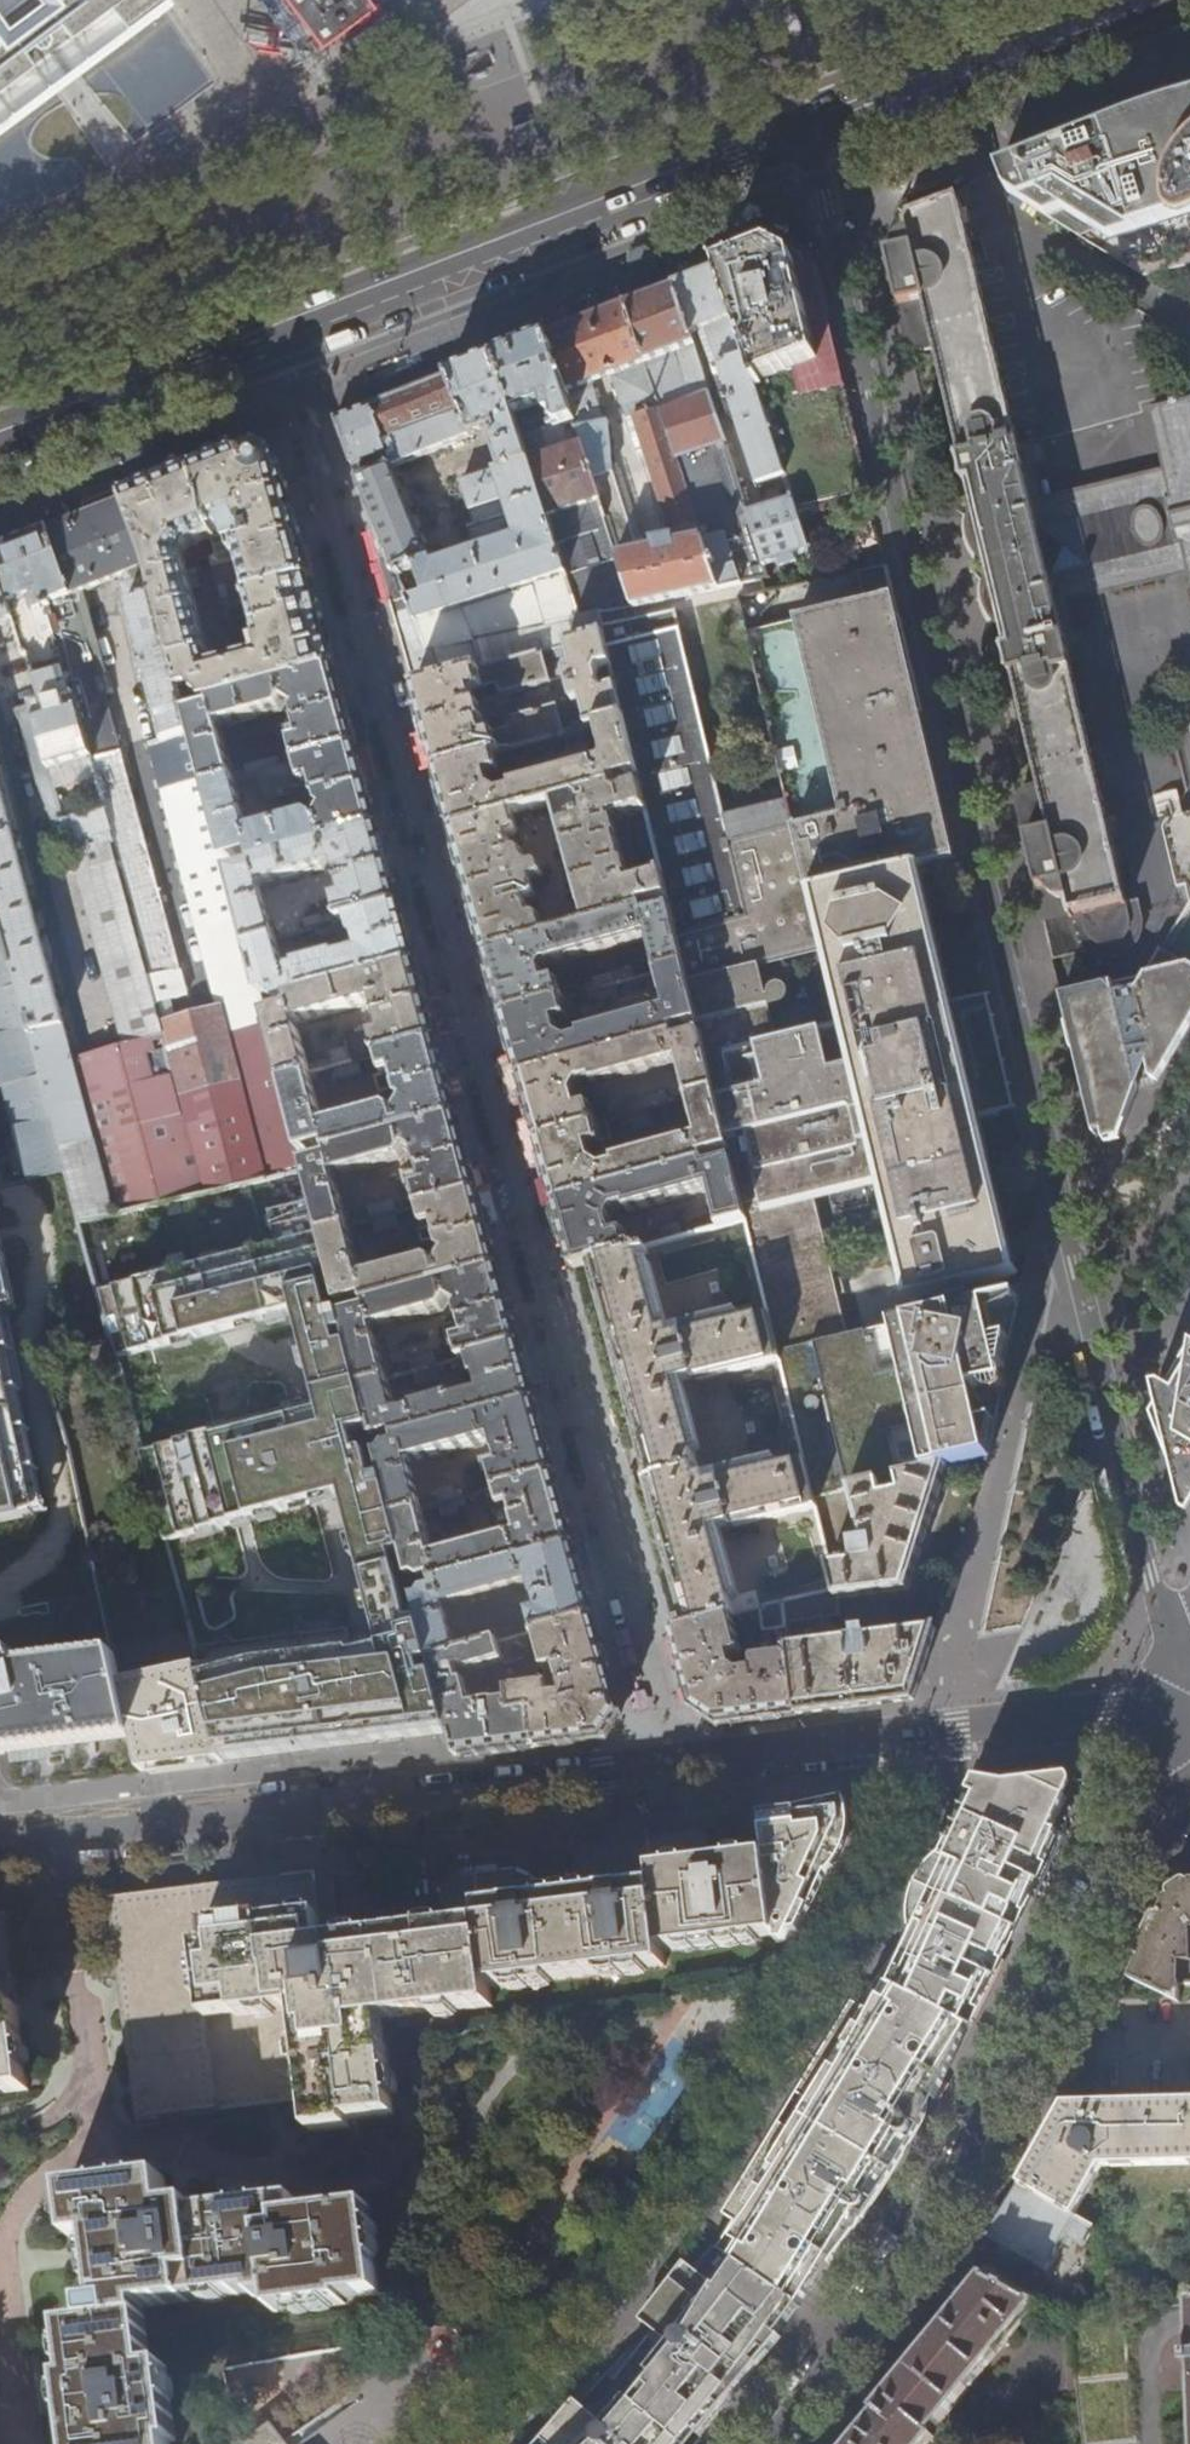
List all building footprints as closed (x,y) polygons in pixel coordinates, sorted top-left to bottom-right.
[(25,71),(16,58),(33,45),(52,30),(61,42),(69,41),(81,38),(97,33),(109,28),(122,22),(135,15),(147,9),(158,2),(156,0),(26,0),(32,8),(1,31),(0,31),(0,90),(25,71)] [(295,48),(327,25),(321,16),(318,17),(305,0),(262,0),(295,48)] [(327,25),(337,18),(331,9),(342,0),(305,0),(318,17),(321,16),(327,25)] [(163,10),(158,2),(147,9),(135,15),(122,22),(109,28),(97,33),(81,38),(69,41),(61,42),(52,30),(33,45),(16,58),(25,71),(0,90),(0,130),(163,10)] [(1127,121),(1001,170),(1008,191),(1083,238),(1099,232),(1112,240),(1173,220),(1189,214),(1189,97),(1127,121)] [(528,121),(511,128),(517,144),(534,138),(528,121)] [(1067,662),(1083,658),(1089,653),(1090,649),(1090,642),(1088,639),(1085,636),(1081,633),(1078,633),(1074,633),(1066,603),(1186,575),(1189,589),(1189,400),(1014,442),(957,200),(909,218),(910,220),(906,227),(904,226),(907,234),(903,236),(898,239),(896,242),(895,245),(894,247),(895,253),(886,255),(907,344),(911,348),(913,350),(916,351),(927,351),(933,349),(959,458),(957,458),(958,460),(956,461),(962,474),(962,479),(962,484),(964,484),(964,486),(966,485),(974,515),(974,517),(972,523),(971,528),(972,534),(976,545),(978,549),(982,552),(989,581),(987,585),(986,590),(986,596),(987,602),(994,614),(997,617),(999,622),(1006,650),(1004,650),(1004,653),(1002,653),(1003,654),(1006,661),(1008,674),(1010,677),(1012,676),(1037,784),(1031,785),(1022,790),(1017,797),(1016,802),(1015,807),(1035,889),(1045,887),(1046,891),(1048,893),(1049,895),(1054,898),(1061,900),(1063,900),(1065,900),(1069,915),(1068,916),(1079,946),(1088,954),(1101,959),(1107,960),(1121,957),(1129,952),(1135,947),(1139,940),(1142,933),(1143,926),(1138,901),(1125,903),(1067,662)] [(772,248),(766,233),(713,253),(719,269),(772,248)] [(829,328),(815,271),(794,259),(773,248),(772,248),(719,269),(756,388),(790,492),(791,498),(794,506),(868,492),(843,390),(839,373),(829,328)] [(642,267),(659,260),(656,251),(638,258),(642,267)] [(756,388),(719,269),(696,278),(674,287),(690,334),(700,331),(717,382),(718,384),(722,386),(726,385),(757,482),(768,478),(774,497),(790,492),(756,388)] [(647,297),(635,302),(594,318),(593,318),(546,337),(636,606),(769,577),(766,570),(748,513),(690,334),(674,287),(647,297)] [(594,318),(635,302),(630,288),(587,304),(593,318),(594,318)] [(733,840),(677,612),(677,610),(640,618),(636,606),(546,337),(519,347),(495,356),(580,616),(599,612),(604,634),(611,664),(617,689),(624,718),(637,772),(640,783),(646,809),(649,820),(658,859),(658,860),(661,870),(667,895),(670,907),(676,933),(750,914),(733,840)] [(580,616),(495,356),(469,366),(448,375),(471,435),(472,437),(489,431),(500,465),(460,479),(475,523),(467,526),(474,547),(430,562),(392,465),(360,478),(353,461),(358,485),(394,614),(414,688),(475,670),(542,651),(550,649),(551,649),(604,634),(599,612),(580,616)] [(392,465),(471,435),(448,375),(393,396),(336,418),(353,461),(360,478),(392,465)] [(299,540),(278,464),(251,450),(245,453),(221,462),(164,484),(125,499),(150,565),(174,656),(176,662),(208,652),(209,652),(209,651),(217,648),(215,641),(212,641),(206,643),(187,572),(193,570),(192,566),(195,566),(210,562),(222,604),(223,603),(310,580),(299,540)] [(808,550),(794,506),(791,498),(748,513),(766,570),(781,565),(781,566),(795,561),(795,560),(804,561),(801,552),(808,550)] [(85,515),(48,529),(69,595),(44,605),(71,697),(74,696),(90,756),(104,808),(156,1001),(187,993),(107,693),(110,693),(105,673),(101,674),(78,593),(114,579),(117,591),(123,589),(143,664),(140,664),(145,684),(148,683),(163,739),(151,742),(219,1005),(162,1021),(208,1192),(306,1169),(304,1163),(303,1157),(283,1080),(266,1016),(261,994),(249,946),(230,872),(226,859),(208,787),(187,708),(185,699),(183,692),(178,672),(166,674),(163,659),(174,656),(150,565),(125,499),(85,515)] [(48,529),(45,521),(0,538),(0,546),(0,547),(0,579),(12,621),(23,656),(28,655),(44,703),(32,707),(49,768),(90,756),(74,696),(71,697),(44,605),(69,595),(48,529)] [(847,575),(844,558),(813,565),(818,581),(847,575)] [(700,1034),(714,1090),(728,1148),(731,1161),(745,1219),(767,1312),(777,1353),(846,1336),(810,1190),(881,1173),(910,1300),(1015,1276),(977,1119),(999,1115),(985,1057),(971,999),(950,1004),(918,868),(955,859),(898,623),(892,596),(886,567),(861,572),(867,601),(746,628),(775,745),(794,825),(733,840),(750,914),(676,933),(684,964),(697,1021),(700,1034)] [(12,621),(0,579),(0,625),(12,621)] [(325,636),(310,580),(223,603),(232,636),(215,641),(217,648),(218,648),(232,644),(230,638),(255,630),(261,652),(212,666),(208,652),(176,662),(178,672),(183,692),(193,689),(195,697),(185,699),(187,708),(334,668),(325,636)] [(794,825),(775,745),(739,753),(724,692),(706,636),(695,638),(686,610),(677,612),(733,840),(794,825)] [(602,688),(598,672),(601,667),(611,664),(604,634),(551,649),(550,649),(553,657),(568,653),(573,671),(564,674),(572,703),(581,701),(586,718),(571,723),(573,732),(597,725),(624,718),(617,689),(608,691),(602,688)] [(486,733),(483,722),(485,721),(480,704),(484,701),(487,698),(550,681),(542,651),(475,670),(414,688),(423,722),(436,770),(496,753),(520,746),(546,739),(565,734),(556,704),(493,721),(490,726),(492,732),(486,733)] [(334,668),(187,708),(208,787),(236,780),(222,728),(281,712),(285,703),(294,708),(293,711),(296,722),(285,725),(293,753),(246,766),(249,776),(258,774),(356,747),(342,697),(334,668)] [(17,712),(37,784),(47,805),(47,808),(53,828),(63,825),(122,1047),(73,1061),(0,789),(0,917),(69,1172),(82,1222),(208,1192),(162,1021),(156,1001),(104,808),(75,816),(63,819),(53,781),(49,768),(32,707),(17,712)] [(554,802),(614,785),(613,778),(637,772),(624,718),(597,725),(605,754),(602,760),(511,784),(512,789),(500,792),(494,789),(492,781),(503,778),(496,753),(436,770),(445,802),(453,831),(531,809),(554,802)] [(551,752),(546,739),(520,746),(522,753),(532,750),(533,757),(551,752)] [(356,747),(258,774),(265,799),(303,789),(306,800),(316,797),(319,807),(323,809),(317,819),(308,814),(249,830),(236,780),(208,787),(226,859),(251,853),(253,859),(377,826),(368,794),(356,747)] [(1168,753),(1141,754),(1142,778),(1169,778),(1168,753)] [(1124,810),(1127,826),(1155,821),(1153,812),(1181,807),(1178,792),(1134,800),(1129,770),(1100,775),(1107,813),(1124,810)] [(68,787),(53,781),(63,819),(75,816),(68,787)] [(631,879),(615,817),(646,809),(640,783),(616,790),(614,785),(554,802),(588,923),(644,908),(642,902),(667,895),(661,870),(631,879)] [(546,925),(535,886),(547,883),(545,877),(551,875),(548,866),(543,868),(539,865),(530,868),(517,821),(533,817),(531,809),(453,831),(468,886),(486,950),(564,930),(561,920),(546,925)] [(1189,904),(1189,815),(1168,820),(1166,822),(1164,825),(1163,828),(1177,889),(1186,887),(1189,903),(1189,904)] [(658,859),(649,820),(636,824),(646,863),(658,860),(658,859)] [(377,826),(253,859),(255,865),(230,872),(249,946),(278,938),(263,885),(324,869),(331,857),(340,862),(337,869),(340,881),(329,884),(334,900),(321,903),(324,914),(305,919),(307,930),(318,927),(399,905),(387,863),(377,826)] [(1079,946),(1068,916),(1069,915),(1065,900),(1063,900),(1061,900),(1054,898),(1049,895),(1048,893),(1046,891),(1045,887),(1035,889),(1052,963),(1080,957),(1079,946)] [(399,905),(318,927),(321,937),(351,929),(353,936),(357,938),(360,951),(337,958),(336,954),(297,964),(298,969),(287,972),(278,938),(249,946),(261,994),(268,992),(276,996),(276,1000),(289,996),(415,963),(408,939),(399,905)] [(565,998),(557,969),(545,972),(545,969),(547,963),(648,936),(657,972),(684,964),(676,933),(670,907),(646,914),(644,908),(588,923),(564,930),(486,950),(488,959),(504,1016),(565,998)] [(69,1172),(0,917),(0,1069),(29,1181),(69,1172)] [(1152,1076),(1151,1077),(1158,1079),(1189,1025),(1189,967),(1189,966),(1163,949),(1147,976),(1138,991),(1116,996),(1113,985),(1060,997),(1064,1011),(1094,1135),(1102,1133),(1104,1142),(1120,1138),(1143,1076),(1143,1074),(1147,1062),(1150,1070),(1152,1076)] [(290,1003),(288,1004),(287,1007),(274,1010),(273,1014),(266,1016),(283,1080),(311,1073),(334,1066),(359,1060),(377,1055),(436,1039),(423,993),(415,963),(289,996),(290,1003)] [(521,1077),(674,1034),(672,1027),(697,1021),(684,964),(657,972),(665,1008),(579,1031),(580,1037),(570,1040),(562,1036),(560,1029),(571,1026),(568,1016),(579,1013),(574,996),(565,998),(504,1016),(512,1046),(521,1077)] [(616,984),(612,972),(594,977),(595,981),(585,983),(588,992),(616,984)] [(619,995),(616,984),(588,992),(590,998),(599,995),(601,1000),(619,995)] [(594,1084),(678,1062),(687,1098),(714,1090),(700,1034),(676,1040),(674,1034),(521,1077),(530,1110),(538,1140),(609,1120),(611,1120),(606,1101),(601,1102),(599,1093),(580,1098),(578,1092),(582,1084),(593,1081),(594,1084)] [(445,1074),(436,1039),(377,1055),(382,1074),(375,1076),(379,1091),(397,1087),(400,1097),(404,1099),(398,1109),(389,1104),(324,1122),(311,1073),(283,1080),(303,1157),(328,1150),(457,1116),(445,1074)] [(359,1060),(334,1066),(338,1080),(363,1072),(359,1060)] [(555,1203),(705,1162),(703,1155),(728,1148),(714,1090),(687,1098),(696,1134),(614,1157),(615,1162),(603,1165),(597,1161),(595,1154),(606,1151),(603,1140),(613,1138),(609,1120),(538,1140),(547,1173),(555,1203)] [(622,1116),(669,1103),(666,1091),(627,1101),(628,1106),(618,1109),(620,1117),(622,1116)] [(635,1126),(676,1115),(672,1102),(669,1103),(622,1116),(624,1123),(633,1120),(635,1126)] [(457,1116),(328,1150),(330,1156),(304,1163),(306,1169),(313,1198),(322,1232),(350,1225),(337,1176),(402,1159),(408,1149),(419,1154),(417,1158),(419,1169),(402,1173),(407,1188),(414,1186),(419,1207),(477,1192),(467,1154),(457,1116)] [(628,1211),(709,1189),(719,1226),(745,1219),(731,1161),(707,1168),(705,1162),(555,1203),(565,1239),(573,1267),(592,1262),(634,1251),(625,1221),(614,1224),(612,1217),(615,1209),(626,1206),(628,1211)] [(477,1192),(419,1207),(424,1225),(418,1227),(421,1242),(438,1237),(441,1247),(445,1250),(439,1261),(428,1255),(363,1273),(350,1225),(322,1232),(340,1302),(365,1295),(367,1300),(498,1267),(487,1227),(477,1192)] [(199,1670),(224,1762),(452,1734),(433,1661),(416,1598),(411,1577),(395,1516),(379,1453),(375,1437),(361,1385),(343,1314),(340,1302),(322,1232),(313,1198),(260,1212),(270,1248),(101,1292),(121,1369),(295,1325),(318,1418),(144,1460),(166,1542),(339,1503),(378,1647),(199,1670)] [(393,1198),(369,1204),(376,1232),(401,1225),(393,1198)] [(656,1244),(684,1236),(679,1223),(662,1227),(664,1233),(654,1236),(656,1244)] [(10,1313),(19,1311),(0,1228),(0,1268),(10,1313)] [(673,1631),(688,1628),(733,1616),(737,1615),(713,1532),(732,1527),(733,1532),(737,1531),(737,1530),(814,1509),(812,1499),(803,1461),(724,1482),(721,1473),(699,1479),(696,1468),(699,1467),(676,1384),(693,1379),(695,1384),(700,1383),(699,1381),(778,1360),(777,1353),(767,1312),(686,1334),(684,1326),(662,1332),(641,1255),(650,1253),(649,1246),(634,1251),(592,1262),(640,1440),(638,1441),(639,1445),(642,1444),(646,1461),(651,1479),(647,1481),(648,1484),(649,1483),(682,1606),(667,1610),(670,1621),(673,1631)] [(498,1267),(367,1300),(369,1307),(343,1314),(361,1385),(390,1377),(377,1328),(442,1310),(449,1299),(460,1306),(458,1311),(460,1319),(444,1323),(448,1340),(455,1338),(460,1359),(468,1356),(519,1343),(511,1316),(498,1267)] [(10,1314),(10,1313),(0,1268),(0,1316),(10,1314)] [(777,1353),(778,1360),(803,1461),(812,1499),(850,1490),(876,1484),(896,1479),(948,1467),(949,1465),(989,1457),(1001,1394),(1019,1304),(1021,1294),(846,1336),(777,1353)] [(10,1314),(0,1316),(0,1344),(35,1517),(49,1514),(10,1314)] [(519,1343),(468,1356),(474,1376),(478,1375),(481,1389),(456,1396),(455,1392),(414,1402),(415,1407),(399,1411),(390,1377),(361,1385),(375,1437),(402,1430),(404,1436),(535,1401),(529,1379),(519,1343)] [(35,1518),(35,1517),(0,1344),(0,1525),(35,1518)] [(408,1356),(412,1372),(437,1365),(432,1350),(408,1356)] [(1170,1392),(1161,1387),(1155,1388),(1183,1502),(1189,1506),(1189,1357),(1170,1392)] [(437,1365),(412,1372),(415,1385),(439,1377),(437,1365)] [(535,1401),(404,1436),(398,1437),(400,1443),(390,1445),(387,1450),(379,1453),(395,1516),(424,1508),(412,1462),(493,1441),(496,1453),(479,1458),(483,1471),(491,1469),(496,1489),(555,1473),(543,1430),(535,1401)] [(908,1591),(948,1467),(896,1479),(899,1492),(896,1497),(879,1500),(876,1484),(850,1490),(862,1544),(851,1546),(852,1564),(828,1567),(834,1591),(784,1603),(786,1623),(838,1617),(837,1600),(908,1591)] [(438,1582),(574,1545),(568,1523),(555,1473),(496,1489),(501,1508),(494,1510),(499,1524),(516,1520),(519,1532),(437,1554),(424,1508),(395,1516),(411,1577),(420,1574),(421,1577),(426,1578),(437,1576),(438,1582)] [(436,1491),(440,1504),(464,1497),(462,1490),(455,1492),(453,1486),(436,1491)] [(464,1497),(440,1504),(443,1517),(460,1513),(459,1506),(468,1504),(466,1497),(464,1497)] [(583,1579),(574,1545),(438,1582),(440,1588),(429,1591),(424,1595),(416,1598),(433,1661),(461,1653),(449,1609),(531,1585),(535,1597),(518,1603),(522,1615),(528,1613),(534,1633),(594,1616),(583,1579)] [(798,1714),(789,1647),(786,1623),(784,1603),(750,1612),(752,1619),(757,1618),(765,1637),(766,1650),(760,1657),(757,1657),(753,1661),(754,1668),(741,1669),(737,1667),(734,1655),(740,1654),(742,1649),(733,1616),(688,1628),(673,1631),(686,1677),(694,1707),(719,1724),(755,1719),(798,1714)] [(534,1633),(501,1642),(499,1643),(511,1689),(514,1714),(533,1711),(537,1747),(604,1739),(620,1713),(609,1673),(594,1616),(534,1633)] [(474,1634),(478,1649),(499,1643),(501,1642),(496,1627),(474,1634)] [(913,1699),(935,1629),(789,1647),(798,1714),(878,1704),(913,1699)] [(511,1689),(499,1643),(478,1649),(461,1653),(433,1661),(452,1734),(458,1757),(483,1754),(537,1747),(533,1711),(514,1714),(511,1689)] [(134,1738),(125,1686),(118,1653),(17,1666),(14,1655),(0,1658),(0,1755),(134,1738)] [(224,1762),(199,1670),(125,1686),(134,1738),(141,1772),(168,1769),(224,1762)] [(1065,1777),(1062,1778),(1011,1784),(986,1781),(978,1779),(972,1792),(938,1868),(906,1938),(901,1950),(885,1972),(883,1971),(877,1985),(864,2005),(861,2009),(852,2004),(828,2044),(753,2167),(724,2215),(735,2221),(716,2251),(798,2310),(838,2254),(855,2228),(875,2196),(891,2171),(919,2125),(950,2069),(977,2015),(992,1984),(1008,1953),(1059,1832),(1055,1830),(1067,1802),(1069,1798),(1065,1777)] [(779,1815),(761,1818),(763,1837),(776,1935),(776,1938),(787,1936),(800,1935),(843,1837),(843,1828),(842,1815),(798,1819),(797,1813),(779,1815)] [(521,1871),(515,1871),(458,1878),(452,1881),(447,1886),(445,1888),(443,1894),(442,1900),(444,1911),(373,1920),(339,1924),(334,1869),(110,1898),(118,1963),(130,2066),(136,2122),(186,2115),(274,2103),(308,2098),(313,2134),(335,2131),(350,2129),(349,2123),(394,2117),(382,2021),(490,2007),(488,1988),(662,1966),(660,1950),(776,1935),(763,1837),(739,1841),(741,1858),(723,1860),(707,1862),(703,1831),(646,1838),(646,1840),(570,1851),(576,1895),(558,1897),(540,1899),(536,1882),(535,1880),(527,1873),(521,1871)] [(1189,1880),(1165,1896),(1150,1930),(1128,1977),(1177,2000),(1177,1985),(1179,1985),(1179,1963),(1189,1963),(1189,1880)] [(28,2090),(25,2065),(21,2025),(18,2007),(12,2008),(11,2000),(10,1995),(16,1995),(14,1972),(17,1971),(11,1910),(0,1912),(0,2094),(28,2090)] [(1064,2107),(1020,2186),(1093,2229),(1094,2229),(1102,2234),(1103,2272),(1103,2315),(1126,2313),(1189,2307),(1189,2105),(1064,2107)] [(70,2443),(167,2443),(173,2442),(163,2369),(148,2371),(140,2309),(252,2295),(253,2299),(271,2297),(273,2313),(344,2305),(343,2300),(380,2295),(369,2208),(340,2212),(298,2217),(296,2203),(263,2207),(209,2214),(192,2216),(191,2207),(167,2210),(163,2179),(109,2186),(66,2192),(71,2240),(91,2238),(95,2270),(99,2304),(85,2306),(88,2325),(62,2328),(69,2379),(62,2380),(69,2434),(70,2443)] [(1083,2246),(1094,2229),(1093,2229),(1020,2186),(989,2239),(1046,2273),(1058,2254),(1057,2253),(1066,2237),(1083,2246)] [(730,2399),(765,2355),(798,2310),(716,2251),(711,2248),(695,2269),(684,2262),(640,2321),(647,2326),(653,2331),(627,2362),(622,2358),(614,2367),(581,2405),(575,2400),(544,2435),(536,2443),(694,2443),(730,2399)] [(932,2436),(928,2434),(1034,2305),(1021,2298),(970,2270),(954,2291),(937,2316),(947,2323),(874,2411),(878,2414),(863,2431),(852,2443),(925,2443),(932,2436)] [(1103,2315),(1103,2272),(1061,2271),(1045,2279),(1036,2274),(1021,2298),(1034,2305),(1062,2319),(1070,2319),(1103,2315)] [(1181,2359),(1182,2386),(1189,2385),(1189,2358),(1181,2359)] [(273,2423),(244,2443),(289,2443),(273,2423)]
